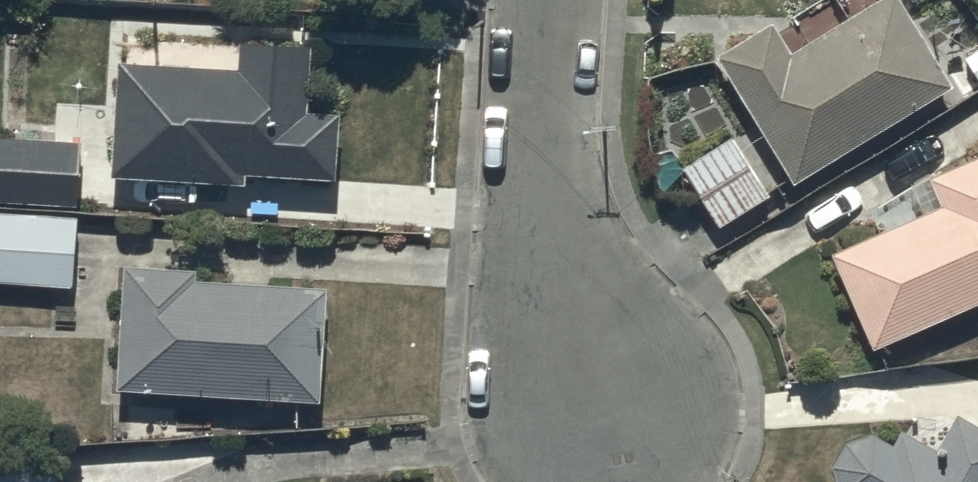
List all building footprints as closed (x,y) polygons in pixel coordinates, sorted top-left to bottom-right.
[(719,53),(796,179),(932,95),(941,111),(953,104),(944,90),(955,83),(904,0),(817,0),(793,15),(796,20),(781,29),(775,19),(719,53)] [(240,66),(120,59),(114,174),(246,181),(247,169),(336,174),(340,110),(307,108),(311,40),(242,36),(240,66)] [(0,134),(0,199),(78,200),(80,135),(0,134)] [(721,223),(768,192),(732,135),(684,166),(721,223)] [(831,250),(875,347),(977,301),(977,152),(912,182),(924,209),(831,250)] [(0,211),(0,281),(75,284),(78,213),(0,211)] [(325,282),(196,277),(197,265),(123,262),(118,389),(321,397),(325,282)] [(958,411),(939,445),(904,426),(895,441),(876,430),(874,430),(871,430),(869,429),(866,430),(863,430),(861,430),(858,431),(856,432),(853,433),(851,434),(849,435),(847,437),(845,439),(843,440),(841,442),(839,445),(838,447),(837,449),(835,451),(834,454),(834,456),(833,459),(833,462),(833,464),(833,467),(833,470),(833,472),(834,475),(835,477),(836,480),(837,481),(977,481),(977,422),(958,411)]
